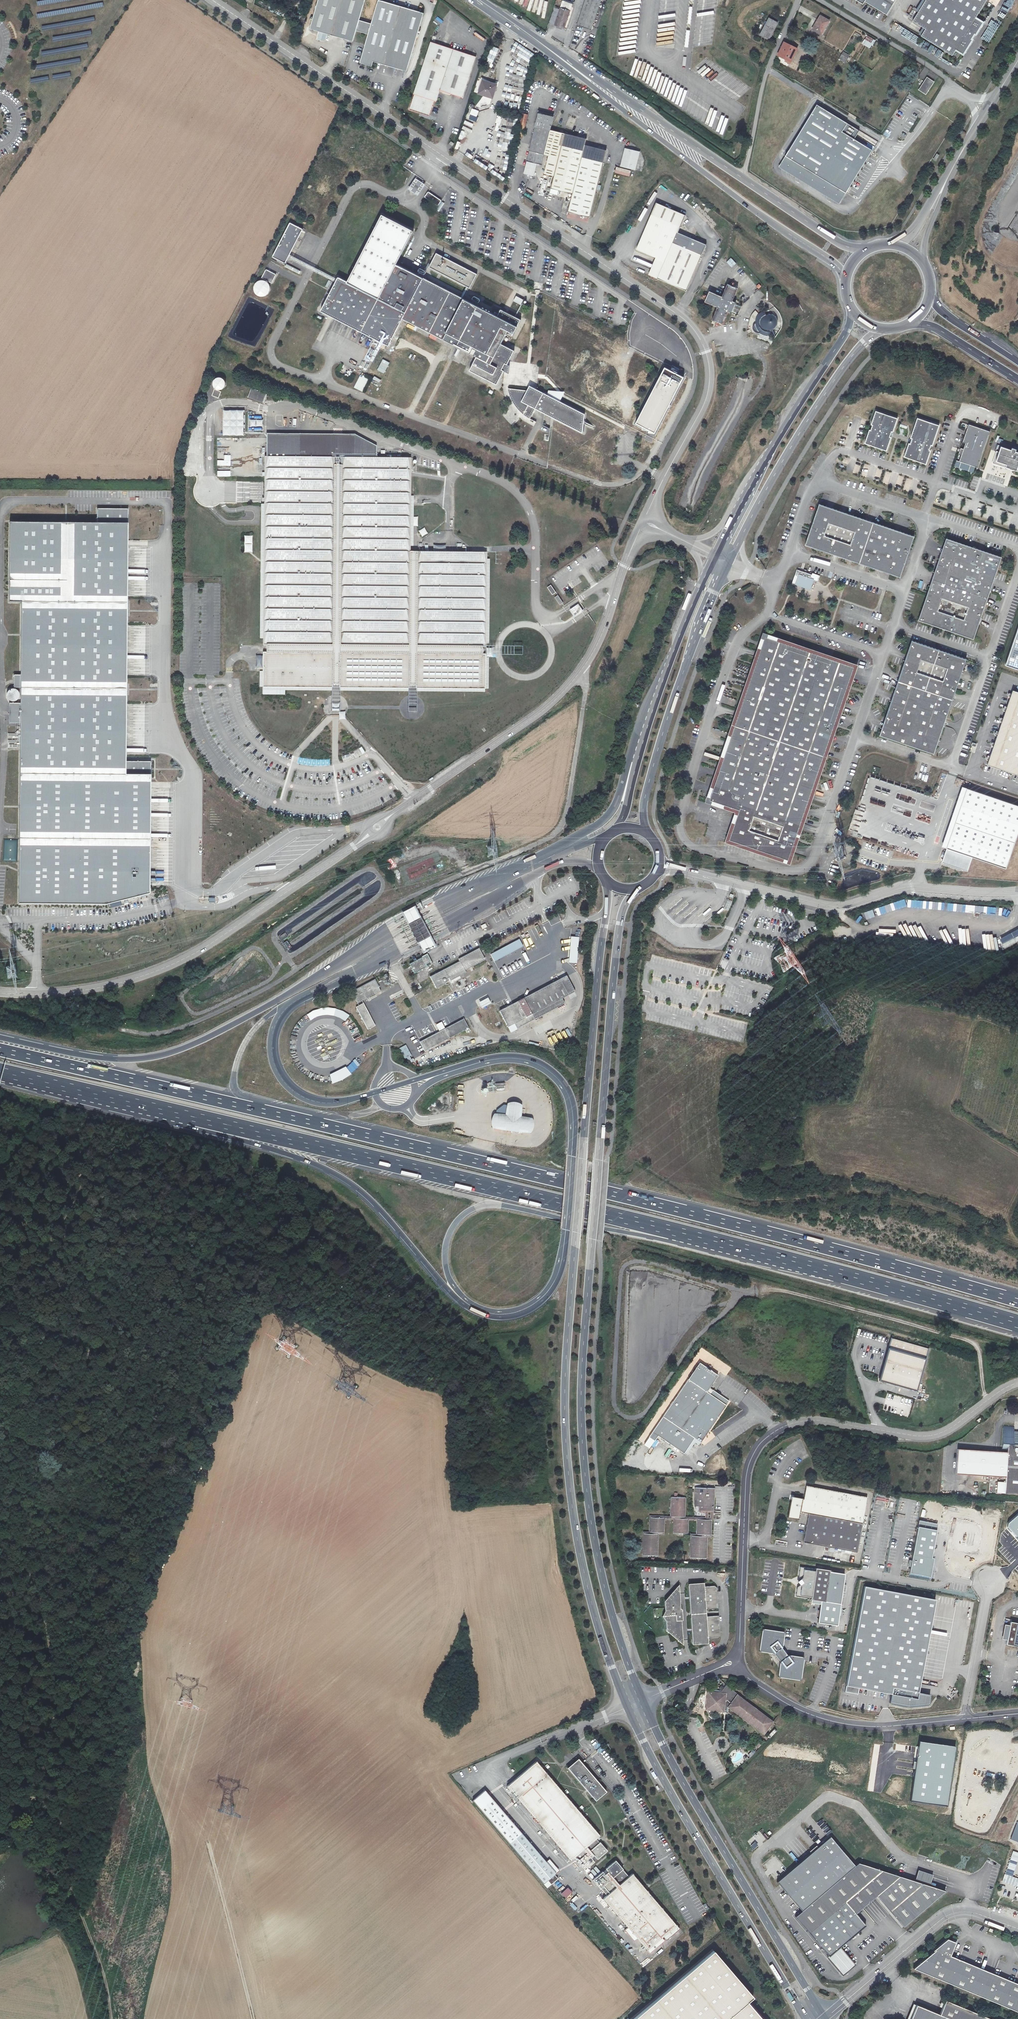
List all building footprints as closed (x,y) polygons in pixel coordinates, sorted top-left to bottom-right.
[(365,22),(359,20),(365,0),(318,0),(310,29),(353,41),(356,31),(362,32),(365,22)] [(365,22),(362,32),(368,34),(360,63),(372,66),(373,62),(407,71),(424,13),(378,0),(371,24),(365,22)] [(712,45),(717,0),(698,0),(697,9),(703,10),(698,44),(712,45)] [(886,13),(894,0),(864,0),(886,13)] [(986,0),(924,0),(912,19),(925,27),(920,35),(952,54),(955,49),(963,55),(983,22),(975,17),(986,0)] [(562,2),(554,26),(565,29),(572,5),(562,2)] [(821,16),(812,29),(821,34),(824,28),(824,29),(829,21),(821,16)] [(769,18),(760,35),(769,40),(778,22),(769,18)] [(320,32),(318,39),(325,42),(327,34),(320,32)] [(867,35),(861,43),(870,49),(876,41),(867,35)] [(431,42),(414,94),(414,95),(409,110),(429,116),(434,101),(436,102),(440,90),(463,98),(476,57),(431,42)] [(784,42),(778,56),(786,59),(785,61),(790,64),(797,49),(784,42)] [(846,60),(849,55),(843,52),(841,57),(846,60)] [(927,77),(919,90),(926,95),(934,82),(927,77)] [(492,98),(497,85),(483,80),(479,94),(492,98)] [(786,157),(847,193),(873,151),(854,139),(859,131),(816,105),(786,157)] [(544,174),(554,176),(551,188),(572,194),(568,212),(590,217),(606,150),(585,145),(586,139),(550,130),(554,115),(539,112),(527,161),(542,164),(544,154),(549,155),(544,174)] [(478,117),(471,115),(467,113),(465,118),(469,119),(476,122),(478,117)] [(516,136),(522,137),(528,115),(522,113),(516,136)] [(625,148),(620,167),(635,171),(640,152),(625,148)] [(411,189),(417,193),(423,185),(416,181),(411,189)] [(429,192),(428,192),(425,197),(438,206),(441,201),(442,201),(441,200),(429,192)] [(665,261),(657,278),(686,291),(706,245),(677,232),(679,227),(680,227),(686,215),(656,203),(651,215),(637,249),(665,261)] [(403,319),(476,357),(469,370),(497,385),(504,371),(509,374),(510,365),(507,364),(514,351),(501,344),(508,331),(514,334),(518,326),(397,264),(414,231),(382,214),(348,281),(338,277),(321,311),(389,346),(403,319)] [(303,229),(291,223),(290,223),(273,256),(273,257),(285,263),(286,263),(303,230),(303,229)] [(646,255),(634,251),(631,261),(644,264),(646,255)] [(438,253),(430,267),(471,288),(479,274),(438,253)] [(271,283),(272,283),(276,275),(266,270),(262,278),(271,283)] [(267,282),(265,280),(261,280),(258,281),(256,283),(254,286),(254,289),(255,292),(257,294),(260,296),(263,296),(266,295),(268,293),(270,291),(270,287),(269,284),(267,282)] [(732,313),(736,303),(733,301),(738,289),(727,284),(722,297),(709,291),(705,302),(718,307),(712,320),(723,324),(728,312),(732,313)] [(525,303),(523,302),(524,300),(516,296),(513,301),(523,307),(525,303)] [(736,303),(732,313),(737,316),(742,305),(736,303)] [(768,315),(766,316),(763,312),(760,314),(758,316),(757,319),(757,321),(757,323),(757,326),(758,328),(760,330),(761,332),(766,334),(769,335),(773,334),(775,333),(772,329),(775,327),(776,324),(776,322),(776,320),(775,318),(773,317),(771,316),(769,315),(768,315)] [(382,351),(379,360),(386,363),(390,354),(382,351)] [(363,362),(361,368),(368,370),(370,364),(363,362)] [(354,388),(363,392),(370,379),(361,374),(354,388)] [(216,388),(217,389),(219,390),(221,389),(223,388),(225,387),(226,385),(226,383),(225,381),(224,379),(223,378),(221,377),(219,377),(217,378),(215,379),(214,381),(213,383),(213,385),(214,387),(216,388)] [(530,385),(527,390),(531,391),(536,393),(536,392),(544,393),(530,385)] [(266,393),(252,388),(248,398),(263,403),(266,393)] [(511,390),(511,388),(509,388),(508,388),(508,391),(509,394),(510,396),(511,399),(513,403),(515,406),(518,409),(520,412),(523,414),(530,419),(531,417),(532,416),(528,414),(526,412),(523,409),(520,407),(518,404),(516,401),(514,398),(513,395),(512,394),(512,392),(511,390)] [(528,414),(532,416),(535,408),(583,433),(585,414),(556,399),(557,395),(544,393),(536,392),(536,393),(531,391),(527,390),(511,388),(511,390),(512,392),(512,394),(513,395),(514,398),(516,401),(518,404),(520,407),(523,409),(526,412),(528,414)] [(215,389),(212,396),(219,398),(221,391),(215,389)] [(223,410),(223,435),(245,435),(245,410),(223,410)] [(897,419),(876,412),(871,425),(872,426),(871,431),(869,431),(865,444),(886,451),(891,438),(890,437),(890,435),(891,432),(893,433),(897,419)] [(959,461),(978,467),(990,431),(969,424),(969,425),(967,429),(963,442),(965,443),(959,461)] [(936,432),(915,425),(910,438),(911,439),(911,441),(910,444),(908,444),(904,457),(925,464),(930,451),(929,450),(930,445),(932,446),(936,432)] [(264,457),(376,458),(376,446),(354,435),(267,434),(267,439),(219,439),(219,478),(264,478),(264,457)] [(996,461),(1006,464),(1005,466),(1017,470),(1017,452),(1016,451),(1015,453),(1010,452),(1011,449),(1001,446),(996,461)] [(376,458),(264,457),(264,478),(263,645),(266,645),(266,652),(263,652),(263,687),(331,688),(332,688),(332,685),(339,685),(339,688),(340,688),(408,688),(409,688),(409,685),(416,685),(416,688),(485,689),(486,655),(486,654),(480,654),(481,653),(482,652),(482,648),(480,648),(481,647),(486,647),(486,646),(487,553),(410,552),(411,458),(376,458)] [(805,545),(900,577),(914,536),(819,504),(805,545)] [(150,895),(150,777),(125,777),(126,524),(8,524),(7,603),(19,603),(18,793),(17,793),(16,907),(108,907),(150,895)] [(425,528),(419,531),(422,537),(428,534),(425,528)] [(253,552),(252,535),(244,536),(245,553),(253,552)] [(947,538),(939,559),(994,578),(1001,557),(1000,557),(948,539),(947,538)] [(994,578),(939,559),(919,620),(973,639),(994,578)] [(812,575),(797,569),(795,575),(799,576),(797,581),(808,585),(810,579),(812,575)] [(808,585),(797,581),(797,583),(810,588),(813,580),(810,579),(808,585)] [(553,594),(556,592),(551,585),(548,587),(553,594)] [(558,595),(555,597),(560,605),(563,602),(558,595)] [(575,615),(581,611),(578,606),(572,610),(575,615)] [(1006,665),(1017,669),(1017,631),(1006,665)] [(709,800),(739,810),(729,840),(789,860),(855,666),(765,636),(709,800)] [(912,640),(884,723),(938,741),(966,659),(912,640)] [(486,654),(486,655),(522,655),(522,647),(486,646),(486,647),(481,647),(480,648),(482,648),(482,652),(481,653),(480,654),(486,654)] [(332,688),(331,688),(331,711),(339,711),(340,688),(339,688),(339,685),(332,685),(332,688)] [(409,688),(408,688),(408,712),(416,712),(416,688),(416,685),(409,685),(409,688)] [(1013,692),(988,765),(1017,776),(1017,693),(1013,692)] [(938,741),(884,723),(880,735),(934,753),(938,741)] [(342,757),(345,762),(365,752),(362,747),(342,757)] [(963,786),(943,846),(947,847),(968,787),(963,786)] [(947,847),(943,861),(968,870),(973,856),(1007,868),(1017,835),(1017,805),(968,787),(947,847)] [(417,941),(424,953),(432,949),(437,947),(430,934),(420,914),(416,906),(402,913),(406,920),(417,941)] [(579,937),(572,936),(570,961),(577,962),(579,937)] [(519,939),(491,954),(494,962),(523,946),(519,939)] [(436,988),(446,983),(445,982),(446,982),(446,981),(446,980),(446,979),(449,978),(450,981),(466,973),(465,970),(485,960),(479,948),(459,959),(460,961),(430,977),(436,988)] [(421,958),(410,964),(415,974),(426,967),(421,958)] [(500,1011),(508,1027),(514,1024),(517,1028),(564,1003),(562,999),(568,995),(575,992),(566,975),(560,979),(500,1011)] [(375,980),(351,992),(357,1004),(381,991),(375,980)] [(479,1003),(482,1008),(490,1004),(487,999),(479,1003)] [(368,1029),(375,1026),(363,1003),(356,1007),(368,1029)] [(349,1014),(338,1010),(336,1016),(346,1020),(349,1014)] [(425,1051),(466,1030),(467,1033),(470,1031),(464,1019),(445,1028),(442,1022),(436,1025),(440,1031),(420,1042),(425,1051)] [(405,1059),(412,1055),(406,1045),(399,1048),(405,1059)] [(357,1060),(329,1075),(333,1083),(361,1068),(357,1060)] [(496,1114),(495,1129),(532,1133),(534,1118),(524,1116),(524,1105),(509,1103),(507,1114),(496,1114)] [(880,1381),(917,1392),(929,1350),(892,1339),(880,1381)] [(710,1369),(708,1368),(705,1367),(699,1363),(663,1416),(653,1431),(685,1453),(696,1439),(701,1442),(726,1405),(706,1392),(718,1375),(712,1371),(710,1369)] [(1004,1494),(1017,1494),(1017,1430),(1017,1432),(1014,1432),(1014,1429),(1003,1428),(1001,1450),(1007,1450),(1007,1453),(1005,1477),(1004,1494)] [(649,1437),(644,1443),(650,1447),(654,1441),(649,1437)] [(1007,1453),(959,1450),(956,1474),(1005,1477),(1007,1453)] [(699,1510),(711,1511),(713,1511),(714,1485),(710,1485),(710,1483),(703,1483),(703,1488),(695,1487),(695,1506),(699,1506),(699,1510)] [(792,1500),(790,1499),(787,1518),(798,1520),(800,1512),(809,1514),(803,1542),(857,1552),(867,1497),(806,1486),(803,1500),(802,1499),(803,1498),(794,1497),(794,1498),(793,1499),(792,1500)] [(671,1517),(684,1517),(685,1498),(672,1497),(671,1517)] [(711,1511),(699,1510),(699,1512),(706,1512),(705,1518),(684,1517),(671,1517),(651,1516),(651,1518),(664,1518),(664,1519),(670,1520),(670,1518),(674,1518),(688,1519),(688,1520),(698,1520),(698,1519),(711,1520),(711,1518),(710,1518),(708,1518),(708,1512),(711,1513),(711,1511)] [(1007,1527),(1017,1540),(1017,1513),(1007,1523),(1007,1527)] [(664,1518),(651,1518),(650,1532),(663,1533),(664,1519),(664,1518)] [(688,1519),(674,1518),(674,1533),(678,1533),(678,1536),(683,1536),(683,1533),(687,1534),(688,1520),(688,1519)] [(698,1519),(698,1520),(697,1535),(710,1535),(711,1520),(698,1519)] [(919,1521),(910,1573),(931,1577),(935,1559),(933,1558),(939,1524),(919,1521)] [(657,1534),(644,1534),(643,1555),(657,1556),(657,1534)] [(707,1537),(692,1536),(691,1558),(706,1558),(707,1537)] [(795,1596),(811,1598),(811,1599),(840,1604),(842,1591),(845,1592),(846,1585),(843,1585),(845,1573),(830,1571),(830,1570),(815,1568),(815,1570),(799,1567),(798,1577),(800,1579),(798,1580),(797,1583),(799,1585),(796,1587),(795,1596)] [(704,1612),(706,1610),(716,1609),(718,1607),(717,1588),(715,1586),(704,1586),(704,1583),(688,1584),(690,1612),(704,1612)] [(662,1616),(666,1621),(666,1630),(681,1643),(683,1643),(681,1620),(683,1620),(682,1609),(681,1609),(679,1586),(677,1586),(664,1601),(665,1610),(662,1616)] [(935,1600),(864,1586),(846,1686),(847,1686),(846,1692),(858,1694),(859,1688),(892,1694),(890,1703),(908,1707),(927,1705),(929,1694),(918,1692),(935,1600)] [(820,1604),(817,1622),(837,1625),(840,1604),(811,1599),(810,1602),(820,1604)] [(708,1643),(708,1639),(718,1639),(720,1637),(719,1618),(716,1616),(706,1616),(704,1615),(690,1616),(692,1644),(708,1643)] [(1009,1621),(1008,1629),(1006,1639),(1005,1644),(1006,1644),(1017,1646),(1017,1623),(1009,1621)] [(762,1629),(759,1651),(774,1653),(778,1658),(785,1653),(781,1648),(782,1647),(784,1632),(762,1629)] [(803,1658),(788,1655),(787,1656),(785,1653),(778,1658),(781,1661),(780,1662),(778,1676),(800,1680),(803,1661),(803,1658)] [(708,1692),(706,1709),(723,1711),(724,1708),(726,1709),(727,1707),(728,1707),(763,1734),(773,1722),(737,1695),(738,1694),(726,1685),(721,1692),(718,1691),(718,1693),(708,1692)] [(949,1701),(959,1692),(952,1685),(943,1694),(949,1701)] [(919,1743),(911,1802),(947,1807),(956,1749),(919,1743)] [(567,1768),(596,1801),(606,1791),(578,1758),(567,1768)] [(507,1786),(571,1860),(574,1857),(585,1870),(607,1850),(600,1842),(599,1843),(596,1839),(600,1835),(536,1761),(507,1786)] [(556,1873),(485,1790),(473,1801),(547,1888),(558,1879),(554,1874),(556,1873)] [(803,1910),(856,1864),(831,1836),(778,1881),(803,1910)] [(1013,1877),(1017,1859),(1017,1852),(1012,1851),(1003,1883),(1017,1887),(1017,1878),(1013,1877)] [(549,1859),(547,1862),(556,1873),(559,1870),(549,1859)] [(593,1879),(606,1895),(603,1898),(627,1927),(637,1938),(647,1950),(663,1936),(666,1940),(680,1928),(676,1925),(632,1873),(629,1876),(619,1865),(620,1864),(616,1860),(593,1879)] [(865,1925),(855,1914),(875,1897),(901,1929),(943,1893),(928,1887),(914,1882),(858,1863),(856,1864),(803,1910),(796,1917),(810,1933),(829,1956),(828,1957),(843,1975),(855,1965),(840,1947),(865,1925)] [(917,1871),(914,1882),(928,1887),(932,1875),(917,1871)] [(566,1899),(572,1892),(567,1887),(561,1894),(566,1899)] [(637,1938),(627,1927),(624,1930),(633,1941),(637,1938)] [(914,1969),(1017,2012),(1017,1985),(951,1957),(956,1943),(948,1940),(914,1969)] [(631,2018),(762,2018),(747,2002),(753,1997),(713,1950),(631,2018)] [(946,2000),(940,2014),(917,2005),(911,2018),(991,2018),(946,2000)]
